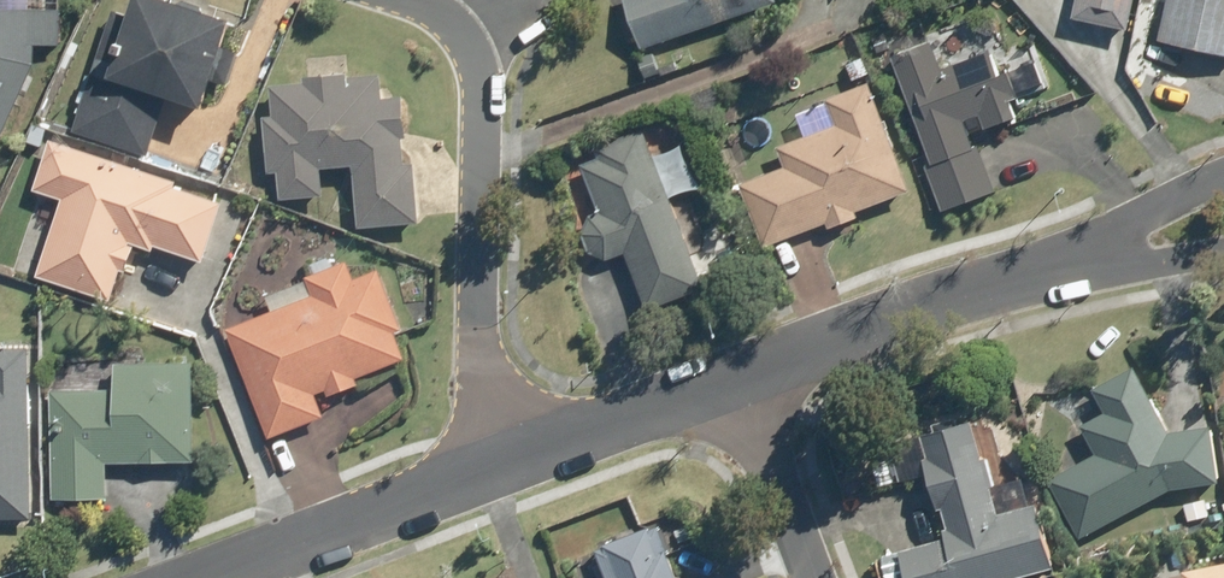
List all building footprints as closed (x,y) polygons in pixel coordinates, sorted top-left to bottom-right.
[(154,0),(129,0),(102,79),(92,76),(73,131),(146,155),(165,96),(196,106),(204,81),(222,87),(234,53),(215,47),(223,23),(154,0)] [(638,50),(774,0),(619,0),(638,50)] [(1070,20),(1125,29),(1131,0),(1073,0),(1070,20)] [(1156,44),(1223,58),(1223,0),(1165,0),(1156,44)] [(62,9),(0,8),(0,127),(26,65),(60,65),(62,9)] [(988,50),(948,64),(941,43),(889,61),(942,212),(996,193),(974,132),(1018,117),(1013,101),(1047,89),(1035,55),(995,70),(988,50)] [(275,176),(275,199),(320,198),(320,169),(352,168),(353,226),(414,225),(413,167),(401,167),(400,101),(379,101),(379,87),(344,87),(344,76),(305,76),(305,88),(273,88),(274,117),(262,117),(263,176),(275,176)] [(821,223),(824,231),(857,219),(855,211),(906,193),(867,83),(822,99),(832,127),(776,148),(783,167),(741,182),(764,244),(821,223)] [(698,287),(638,131),(594,146),(598,157),(579,164),(596,211),(594,212),(592,214),(590,215),(588,217),(586,219),(585,221),(584,223),(583,226),(582,228),(582,230),(581,233),(581,235),(581,238),(582,240),(582,243),(583,245),(584,247),(586,249),(587,251),(589,253),(591,255),(593,256),(595,258),(597,259),(599,260),(602,260),(604,261),(607,261),(609,261),(611,260),(614,260),(616,259),(619,258),(621,257),(623,256),(643,308),(698,287)] [(59,200),(34,276),(111,301),(130,244),(198,266),(221,198),(52,143),(36,192),(59,200)] [(402,335),(378,273),(353,282),(346,263),(265,294),(273,313),(228,331),(270,439),(324,418),(315,395),(324,391),(327,399),(359,386),(356,379),(403,360),(394,338),(402,335)] [(24,519),(27,352),(0,352),(0,519),(24,519)] [(56,390),(52,500),(104,502),(106,463),(188,466),(192,364),(112,361),(111,392),(56,390)] [(1047,480),(1082,532),(1168,485),(1215,477),(1206,425),(1169,431),(1129,367),(1085,394),(1095,411),(1080,420),(1098,448),(1047,480)] [(973,419),(917,434),(944,531),(896,544),(905,577),(1003,577),(1056,564),(1037,495),(996,506),(973,419)] [(654,526),(598,547),(610,577),(673,577),(654,526)] [(1182,577),(1223,577),(1223,560),(1180,570),(1182,577)]
